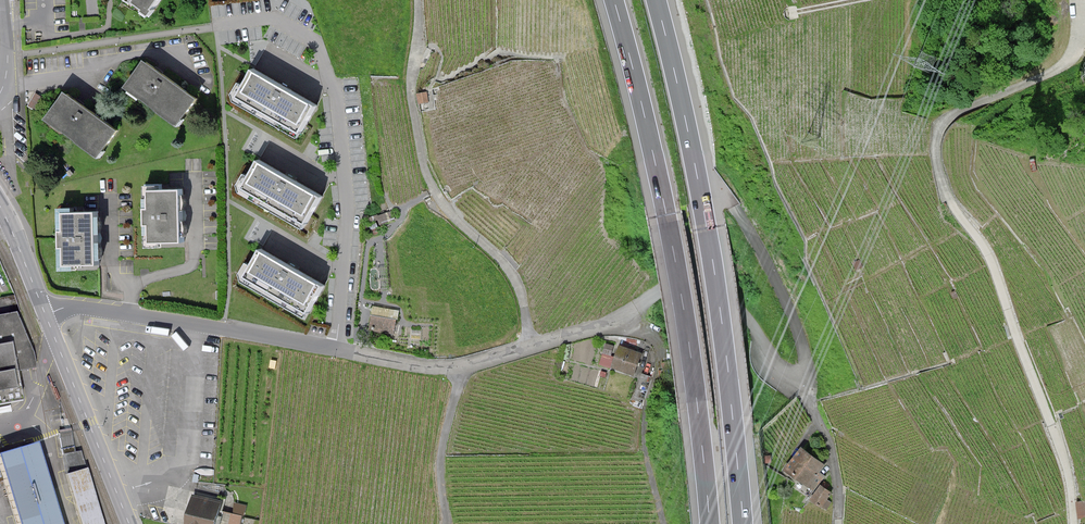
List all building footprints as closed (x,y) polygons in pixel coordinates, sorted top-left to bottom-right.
[(133,3),(147,14),(157,0),(135,0),(133,3)] [(158,71),(144,61),(122,89),(175,126),(194,97),(158,71)] [(285,88),(252,71),(239,96),(295,126),(308,101),(285,88)] [(427,101),(425,91),(415,93),(417,103),(427,101)] [(78,104),(64,94),(45,120),(97,158),(116,131),(78,104)] [(290,179),(260,160),(247,185),(302,220),(317,196),(290,179)] [(147,224),(148,242),(178,242),(178,221),(179,190),(148,190),(148,208),(144,208),(144,224),(147,224)] [(63,264),(98,264),(98,241),(98,211),(63,211),(63,264)] [(293,267),(264,250),(251,271),(305,304),(318,283),(293,267)] [(860,259),(853,263),(856,270),(864,267),(860,259)] [(392,334),(395,319),(370,315),(367,330),(392,334)] [(0,317),(0,404),(20,401),(4,316),(0,317)] [(620,347),(613,368),(633,374),(640,353),(629,350),(620,347)] [(0,453),(0,465),(17,523),(61,523),(37,442),(0,453)] [(824,465),(800,448),(794,458),(785,470),(814,490),(824,476),(819,473),(824,465)] [(66,474),(82,523),(106,523),(86,467),(66,474)] [(832,492),(821,485),(814,490),(809,500),(826,510),(832,502),(828,500),(832,492)] [(193,495),(186,523),(214,523),(220,502),(193,495)] [(233,510),(223,508),(219,523),(242,523),(247,502),(235,500),(233,510)] [(1076,502),(1078,519),(1084,517),(1084,501),(1076,502)]
